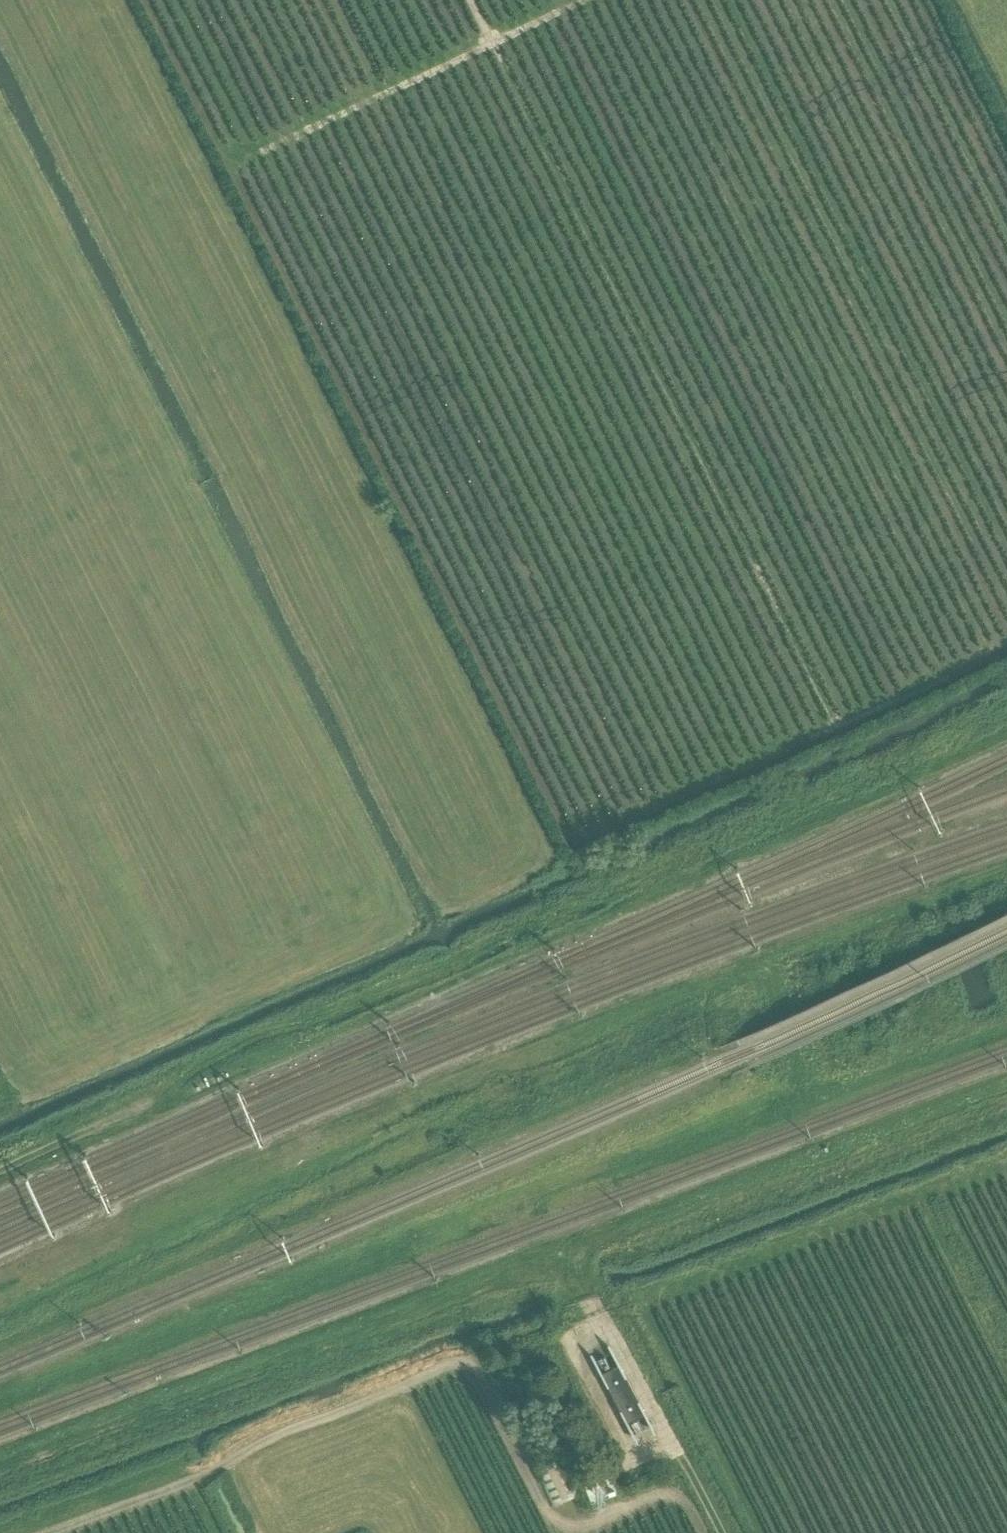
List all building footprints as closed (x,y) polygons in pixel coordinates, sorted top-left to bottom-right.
[(636,1435),(654,1425),(615,1350),(597,1360),(636,1435)] [(535,1470),(552,1506),(580,1493),(563,1457),(535,1470)]
